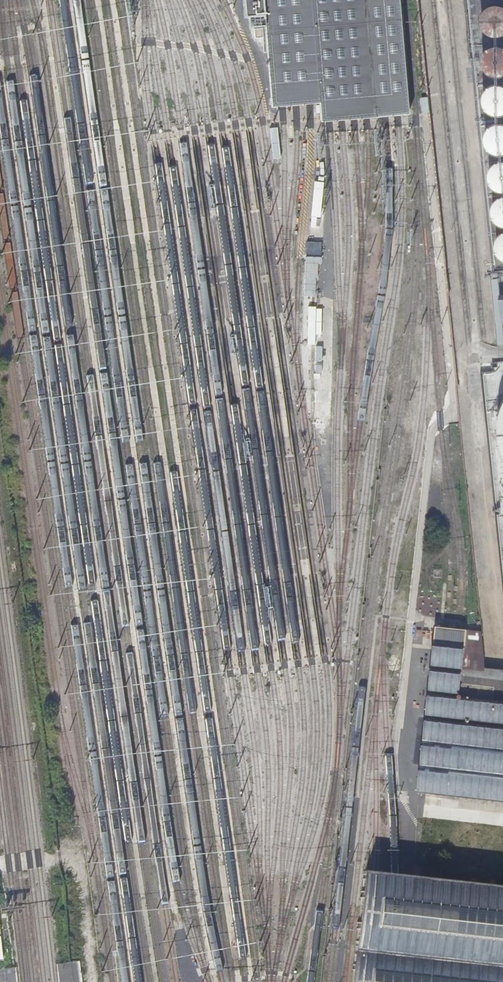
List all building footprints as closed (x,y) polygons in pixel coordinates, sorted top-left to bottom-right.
[(409,115),(399,0),(243,0),(245,19),(264,17),(272,108),(282,107),(296,106),(310,105),(320,104),(321,123),(329,122),(342,121),(354,120),(367,119),(375,118),(386,117),(397,116),(409,115)] [(499,7),(495,8),(491,9),(488,11),(486,14),(484,17),(483,21),(483,25),(484,29),(486,32),(489,35),(492,37),(495,38),(499,38),(502,37),(502,8),(499,7)] [(498,48),(494,48),(491,49),(487,52),(485,54),(483,58),(482,62),(482,65),(483,69),(485,73),(488,75),(491,77),(495,79),(498,79),(502,78),(502,49),(498,48)] [(499,87),(495,87),(491,88),(488,90),(485,93),(483,97),(482,101),(483,104),(484,108),(486,112),(488,114),(492,116),(495,117),(499,118),(502,117),(502,88),(499,87)] [(502,127),(498,127),(494,128),(491,130),(488,133),(486,137),(485,140),(486,144),(487,148),(488,151),(491,154),(494,156),(498,157),(502,158),(502,157),(502,127)] [(502,163),(498,164),(495,167),(492,169),(490,173),(489,177),(489,181),(490,184),(492,188),(495,191),(498,193),(502,194),(502,163)] [(501,200),(498,202),(495,205),(493,208),(492,212),(492,216),(493,220),(495,223),(498,226),(501,228),(502,228),(502,199),(501,200)] [(422,792),(502,801),(502,700),(463,695),(468,646),(438,643),(422,792)] [(394,878),(374,875),(359,874),(347,981),(502,981),(502,890),(394,878)]
